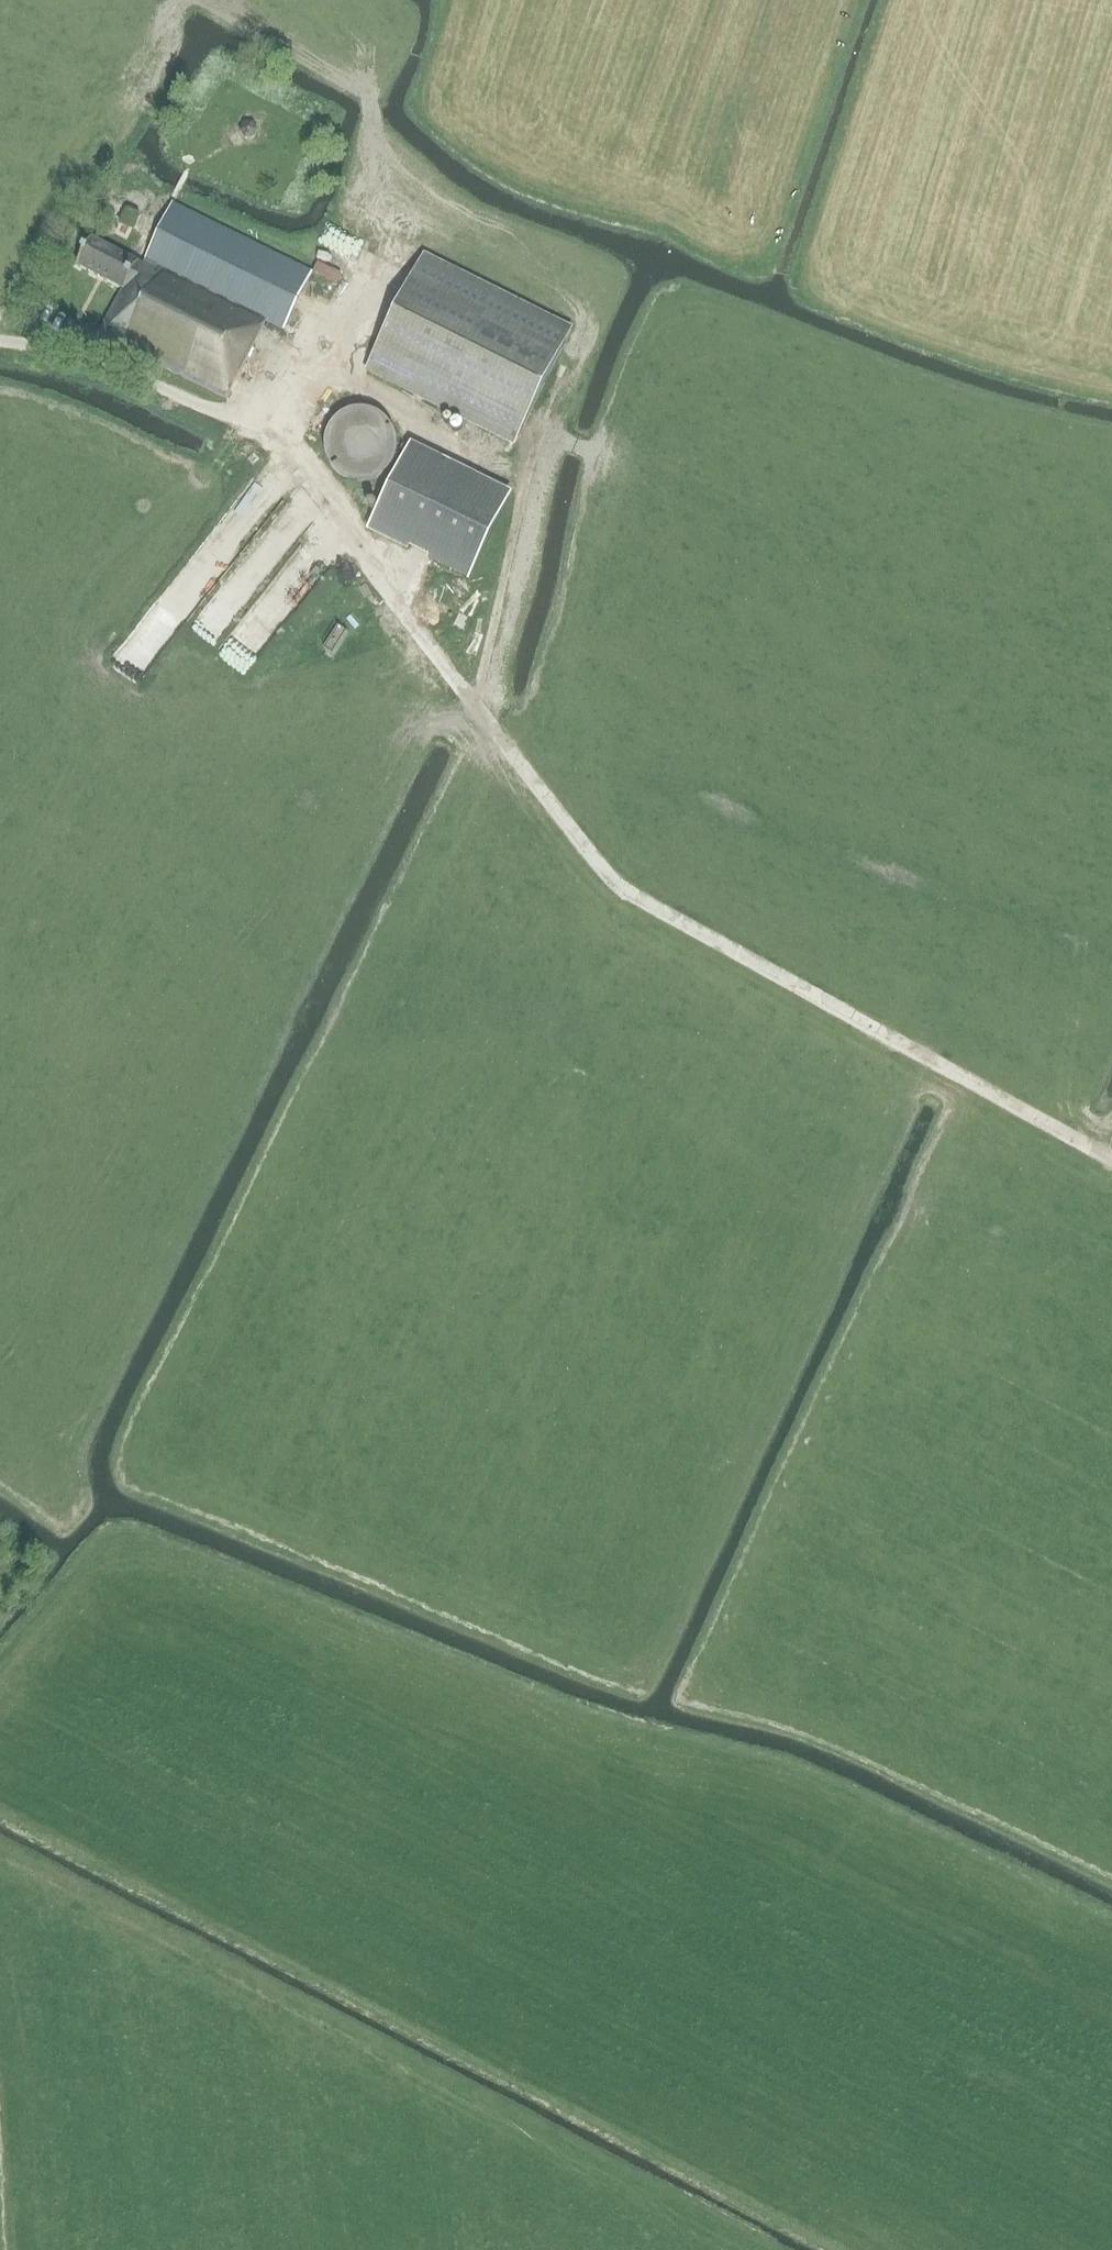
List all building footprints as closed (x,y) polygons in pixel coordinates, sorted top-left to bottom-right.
[(258,130),(253,123),(244,123),(240,131),(245,139),(254,139),(258,130)] [(227,398),(266,320),(285,329),(313,272),(173,203),(143,264),(92,237),(77,264),(123,289),(98,335),(227,398)] [(327,242),(317,262),(341,274),(351,254),(327,242)] [(368,368),(516,441),(531,411),(573,327),(425,255),(368,368)] [(398,447),(398,443),(398,440),(398,437),(397,433),(396,430),(394,426),(392,423),(390,420),(388,418),(385,416),(382,413),(380,412),(377,410),(372,409),(370,408),(366,407),(363,407),(359,407),(355,408),(352,409),(349,410),(346,411),(344,413),(341,415),(338,417),(335,420),(333,423),(331,426),(330,429),(328,433),(327,437),(327,439),(327,443),(327,447),(328,450),(329,454),(330,456),(331,458),(332,462),(335,465),(337,467),(339,469),(342,472),(345,474),(348,475),(352,477),(355,477),(358,478),(361,478),(365,478),(367,478),(370,477),(375,476),(379,474),(381,473),(384,471),(387,468),(390,466),(392,463),(394,460),(396,456),(397,453),(397,450),(398,447)] [(513,493),(411,443),(367,531),(408,552),(410,548),(429,557),(427,562),(468,582),(513,493)]
